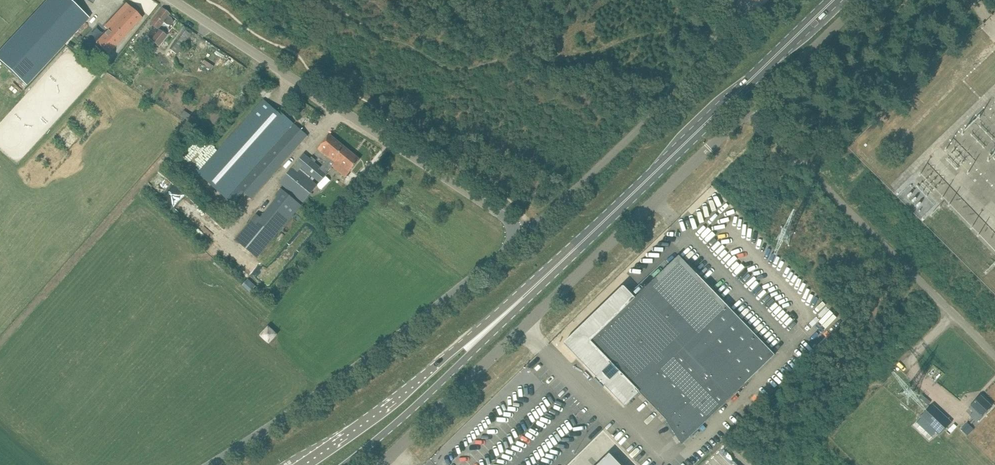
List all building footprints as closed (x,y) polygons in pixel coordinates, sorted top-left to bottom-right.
[(26,86),(90,18),(70,0),(47,0),(0,50),(0,61),(26,86)] [(126,2),(104,26),(107,29),(96,42),(108,53),(142,17),(126,2)] [(162,8),(159,12),(150,23),(153,26),(145,35),(158,45),(166,35),(157,29),(163,22),(166,24),(170,25),(173,22),(171,18),(168,15),(169,14),(162,8)] [(195,37),(190,33),(184,29),(177,39),(169,49),(176,54),(184,42),(189,45),(195,37)] [(148,48),(143,53),(147,56),(151,52),(148,48)] [(257,107),(198,173),(226,198),(294,123),(279,110),(277,112),(264,100),(257,107)] [(184,110),(181,115),(187,120),(190,115),(184,110)] [(295,125),(239,187),(244,192),(251,198),(301,143),(307,136),(295,125)] [(335,163),(332,166),(345,177),(360,159),(330,134),(318,149),(330,159),(335,163)] [(319,182),(332,166),(335,163),(330,159),(327,163),(325,162),(320,168),(304,154),(280,182),(303,202),(318,185),(299,170),(301,167),(319,182)] [(344,193),(341,196),(345,199),(347,201),(350,198),(354,192),(348,187),(344,193)] [(279,197),(275,202),(292,216),(301,205),(283,191),(279,197)] [(345,199),(340,205),(345,209),(350,203),(347,201),(345,199)] [(596,377),(597,377),(597,378),(602,373),(609,381),(605,385),(605,386),(625,406),(637,394),(639,392),(667,420),(666,421),(682,445),(775,355),(679,256),(635,298),(623,287),(564,344),(596,377)] [(243,285),(248,290),(253,284),(248,279),(243,285)] [(269,342),(279,337),(274,327),(264,332),(269,342)] [(969,407),(975,413),(972,417),(977,422),(992,407),(980,396),(969,407)] [(920,417),(940,435),(952,422),(932,404),(920,417)] [(967,423),(961,429),(967,436),(974,429),(967,423)] [(723,452),(709,464),(754,464),(733,442),(723,452)] [(597,464),(621,464),(610,453),(597,464)]
